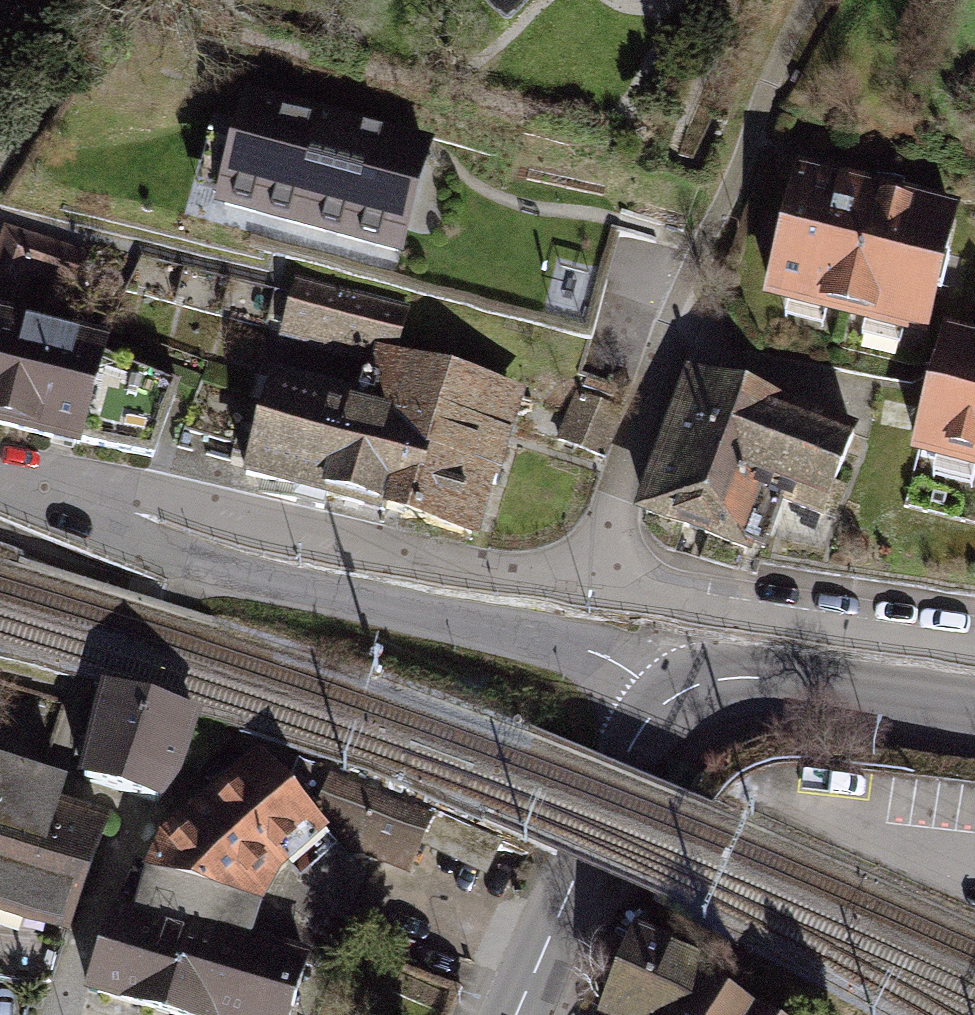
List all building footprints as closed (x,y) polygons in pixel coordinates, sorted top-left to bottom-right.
[(447,152),(259,103),(228,221),(416,270),(447,152)] [(960,221),(800,176),(766,300),(925,345),(960,221)] [(6,226),(0,245),(0,293),(30,302),(34,285),(79,300),(93,255),(6,226)] [(414,308),(301,279),(282,346),(378,372),(384,351),(401,355),(414,308)] [(0,322),(0,443),(90,465),(96,450),(158,465),(184,393),(113,370),(119,352),(0,322)] [(943,337),(912,473),(974,489),(974,345),(943,337)] [(371,399),(282,373),(249,485),(491,556),(539,394),(401,355),(384,351),(378,372),(371,399)] [(861,439),(690,377),(636,525),(747,565),(768,509),(827,531),(861,439)] [(627,410),(576,391),(556,449),(606,463),(627,410)] [(203,708),(103,677),(78,777),(164,803),(182,778),(203,708)] [(163,847),(146,887),(325,951),(363,875),(263,753),(163,847)] [(436,814),(330,772),(315,811),(368,860),(411,877),(436,814)] [(72,954),(119,820),(0,778),(0,928),(72,954)] [(146,887),(138,925),(122,921),(96,1006),(126,1014),(303,1014),(325,951),(146,887)] [(697,967),(705,954),(637,920),(593,1013),(597,1014),(787,1014),(697,967)]
